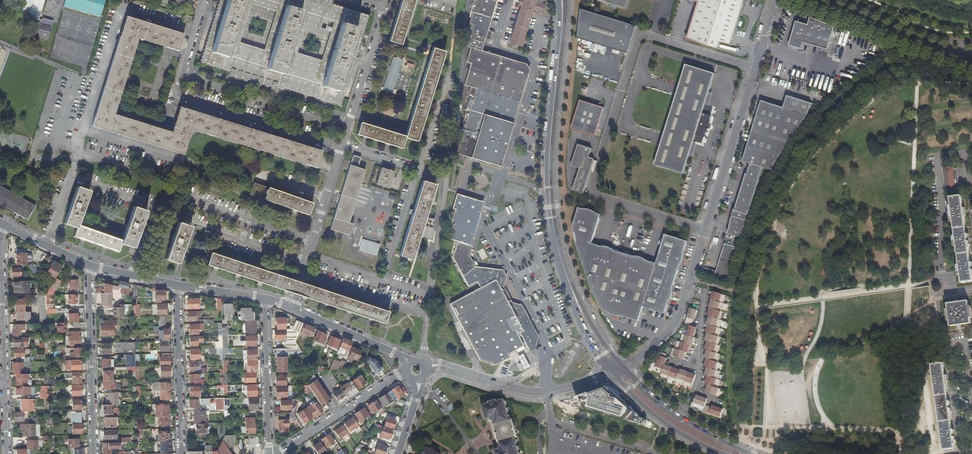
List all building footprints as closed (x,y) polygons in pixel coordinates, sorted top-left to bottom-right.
[(19,14),(28,16),(28,20),(31,21),(29,29),(33,36),(46,40),(52,21),(41,18),(41,20),(38,19),(44,0),(23,0),(19,14)] [(44,9),(50,11),(57,7),(59,0),(46,0),(44,9)] [(62,6),(99,17),(103,0),(64,0),(62,6)] [(367,16),(330,4),(330,2),(323,0),(220,0),(201,62),(232,72),(232,73),(273,87),(274,85),(340,105),(360,38),(367,16)] [(399,7),(393,27),(389,40),(400,45),(415,0),(401,0),(399,7)] [(467,46),(470,47),(483,52),(498,0),(477,0),(467,46)] [(514,9),(520,11),(510,43),(521,46),(531,14),(536,15),(537,12),(543,14),(546,6),(539,4),(539,2),(543,2),(543,0),(522,0),(521,3),(519,3),(517,6),(515,6),(514,9)] [(629,9),(632,0),(599,0),(629,9)] [(690,40),(721,50),(723,44),(734,47),(749,0),(690,0),(702,4),(690,40)] [(639,27),(584,10),(581,39),(630,55),(639,27)] [(317,168),(322,151),(180,107),(171,132),(114,114),(138,38),(178,51),(183,34),(126,16),(92,125),(183,154),(191,129),(317,168)] [(189,25),(191,17),(185,16),(183,23),(189,25)] [(825,49),(833,26),(809,17),(807,25),(795,21),(787,45),(800,48),(801,42),(825,49)] [(481,162),(500,167),(529,71),(525,64),(491,54),(483,52),(470,47),(467,64),(470,65),(465,87),(470,89),(468,96),(474,97),(459,146),(458,156),(467,158),(481,162)] [(444,52),(432,48),(405,136),(360,122),(357,134),(401,148),(404,138),(416,142),(420,131),(427,108),(433,87),(440,64),(444,52)] [(705,113),(717,75),(689,66),(683,83),(678,98),(666,135),(656,166),(685,175),(698,136),(707,138),(710,130),(709,129),(710,126),(712,125),(714,116),(705,113)] [(747,174),(745,175),(759,179),(762,167),(771,170),(773,164),(814,104),(787,96),(783,108),(761,101),(742,161),(750,164),(747,174)] [(581,101),(572,129),(596,137),(605,109),(581,101)] [(585,195),(595,160),(589,158),(592,149),(578,146),(572,167),(580,169),(573,191),(585,195)] [(360,158),(352,156),(350,165),(357,167),(360,158)] [(357,167),(350,165),(330,229),(349,235),(353,224),(348,223),(353,209),(357,195),(365,169),(357,167)] [(943,191),(944,191),(957,189),(953,166),(940,168),(943,191)] [(388,170),(381,168),(375,184),(389,188),(394,172),(391,171),(391,170),(389,169),(388,170)] [(732,216),(727,233),(733,235),(736,236),(741,238),(759,179),(745,175),(734,211),(733,210),(731,216),(732,216)] [(435,185),(422,181),(399,255),(412,259),(435,185)] [(312,203),(254,182),(249,194),(308,215),(312,203)] [(2,186),(0,186),(0,204),(27,219),(35,205),(2,186)] [(76,227),(77,224),(89,191),(77,186),(64,223),(76,227)] [(453,226),(449,237),(471,244),(483,203),(456,195),(452,207),(451,210),(454,211),(450,223),(450,225),(453,226)] [(959,196),(948,197),(960,283),(971,281),(970,268),(965,239),(961,211),(959,196)] [(122,240),(120,243),(133,247),(146,211),(134,206),(122,240)] [(639,320),(643,307),(643,306),(657,263),(647,260),(646,262),(635,258),(635,256),(613,249),(613,251),(602,248),(603,246),(592,243),(601,214),(590,210),(590,212),(584,210),(585,209),(579,207),(575,222),(576,237),(577,242),(590,277),(604,306),(609,307),(609,312),(611,312),(611,310),(622,313),(621,316),(636,320),(639,320)] [(190,226),(178,222),(165,259),(178,263),(183,247),(190,226)] [(120,243),(122,240),(77,224),(76,227),(73,236),(82,239),(105,247),(117,251),(120,243)] [(683,253),(687,241),(666,234),(657,263),(643,306),(665,312),(669,299),(667,299),(670,289),(672,289),(680,263),(678,263),(681,253),(683,253)] [(456,243),(470,247),(471,244),(449,237),(448,241),(456,243)] [(380,244),(362,239),(359,250),(377,255),(380,244)] [(724,243),(721,252),(735,256),(738,247),(733,246),(734,243),(730,242),(730,244),(724,243)] [(301,245),(293,243),(291,249),(299,251),(301,245)] [(537,344),(541,334),(524,306),(514,305),(513,306),(510,303),(510,302),(513,300),(507,289),(504,290),(503,288),(506,277),(503,272),(481,271),(476,270),(467,257),(470,247),(456,243),(452,257),(470,288),(479,283),(482,289),(452,306),(484,361),(499,366),(515,357),(513,354),(528,345),(523,337),(525,335),(532,348),(537,344)] [(481,260),(487,258),(484,248),(478,250),(481,260)] [(384,324),(388,312),(299,282),(276,274),(211,252),(207,264),(216,267),(239,275),(260,282),(286,290),(294,293),(295,294),(304,297),(327,304),(348,311),(371,319),(384,324)] [(727,279),(735,256),(721,252),(715,271),(702,267),(700,274),(713,278),(714,275),(727,279)] [(16,253),(17,265),(27,265),(27,253),(16,253)] [(50,261),(47,259),(44,266),(46,267),(44,272),(45,273),(45,274),(50,277),(50,276),(55,278),(61,265),(59,264),(60,263),(58,262),(57,263),(50,260),(50,261)] [(27,265),(33,274),(38,271),(32,262),(27,265)] [(20,268),(12,268),(12,277),(20,277),(20,268)] [(55,289),(60,280),(55,278),(50,287),(55,289)] [(76,294),(78,294),(78,279),(67,280),(67,285),(69,285),(70,294),(76,294)] [(23,281),(13,281),(13,293),(15,293),(15,296),(30,295),(39,295),(46,295),(40,285),(36,285),(36,292),(24,293),(23,281)] [(165,300),(165,290),(155,290),(155,303),(161,302),(161,300),(165,300)] [(710,299),(711,299),(723,303),(726,295),(712,291),(710,299)] [(112,305),(111,293),(104,293),(102,293),(101,293),(101,305),(106,305),(112,305)] [(76,303),(76,294),(70,294),(65,295),(65,303),(76,303)] [(16,320),(30,320),(30,311),(25,311),(24,299),(15,299),(15,312),(16,320)] [(199,309),(199,299),(187,299),(187,309),(199,309)] [(711,299),(709,307),(722,311),(725,304),(723,303),(711,299)] [(947,320),(948,320),(949,326),(958,325),(971,323),(970,318),(971,318),(970,306),(968,306),(967,301),(946,303),(947,309),(945,309),(947,320)] [(157,315),(166,314),(166,309),(168,309),(167,305),(166,305),(166,304),(157,304),(157,315)] [(233,314),(233,304),(223,304),(224,315),(233,314)] [(117,305),(112,305),(106,305),(106,318),(114,317),(114,315),(117,315),(117,305)] [(707,315),(709,316),(721,320),(723,312),(722,311),(709,307),(707,315)] [(78,316),(77,308),(66,308),(66,314),(68,314),(68,322),(73,322),(78,322),(78,318),(79,319),(79,316),(78,316)] [(240,308),(241,320),(244,320),(252,320),(252,312),(250,312),(250,308),(240,308)] [(697,310),(695,310),(690,308),(686,321),(692,322),(693,323),(694,320),(697,310)] [(188,321),(196,321),(196,316),(196,312),(187,312),(188,321)] [(166,316),(158,316),(159,326),(153,326),(153,329),(160,329),(160,326),(166,326),(166,316)] [(706,324),(708,324),(720,328),(722,321),(722,320),(721,320),(709,316),(706,324)] [(277,324),(277,329),(285,328),(285,318),(275,318),(275,324),(277,324)] [(100,335),(113,334),(113,328),(116,327),(116,320),(102,321),(102,325),(100,325),(100,335)] [(256,333),(255,320),(254,320),(252,320),(244,320),(244,324),(245,324),(245,333),(256,333)] [(285,338),(285,342),(295,341),(302,324),(295,321),(292,329),(285,329),(285,330),(274,330),(274,338),(276,338),(276,340),(279,340),(279,338),(285,338)] [(693,323),(692,322),(686,321),(686,322),(685,324),(689,326),(687,335),(688,335),(694,337),(697,328),(692,326),(693,323)] [(56,332),(66,332),(66,323),(59,323),(59,326),(56,326),(56,332)] [(201,323),(198,323),(198,324),(189,324),(189,333),(198,333),(198,326),(203,325),(203,323),(201,323)] [(13,336),(20,336),(20,330),(25,330),(24,324),(20,324),(20,325),(13,325),(13,332),(13,336)] [(313,328),(303,324),(300,333),(309,337),(313,328)] [(706,332),(707,333),(719,336),(721,328),(720,328),(708,324),(706,332)] [(160,341),(163,341),(163,340),(169,340),(169,329),(163,329),(163,336),(160,336),(160,341)] [(325,335),(317,331),(313,340),(322,344),(325,335)] [(80,346),(80,332),(69,332),(69,346),(80,346)] [(705,340),(707,341),(718,345),(721,337),(719,336),(707,333),(705,340)] [(683,334),(680,342),(684,343),(691,345),(692,345),(695,337),(694,337),(688,335),(687,335),(683,334)] [(245,341),(241,341),(241,344),(245,344),(245,346),(256,346),(256,336),(245,336),(245,341)] [(330,336),(324,349),(327,350),(329,345),(338,349),(341,341),(330,336)] [(18,346),(18,349),(23,349),(23,346),(28,346),(27,337),(13,338),(13,347),(18,346)] [(190,346),(197,345),(197,342),(202,341),(202,337),(189,337),(190,346)] [(347,352),(352,342),(343,338),(341,341),(338,349),(336,354),(339,355),(340,352),(342,352),(343,350),(347,352)] [(169,351),(169,341),(163,341),(160,341),(155,341),(155,343),(159,343),(159,351),(169,351)] [(296,357),(305,356),(303,354),(295,341),(285,342),(276,342),(276,346),(275,346),(275,357),(276,357),(286,357),(292,357),(296,357)] [(705,349),(707,350),(718,353),(720,345),(718,345),(707,341),(705,349)] [(113,342),(101,343),(101,354),(111,354),(111,344),(113,344),(113,342)] [(135,349),(135,342),(115,342),(115,352),(126,351),(126,367),(130,367),(135,367),(135,357),(135,354),(135,349)] [(684,343),(680,342),(677,344),(675,349),(686,352),(688,353),(691,345),(684,343)] [(80,356),(80,347),(73,348),(73,352),(69,352),(70,356),(80,356)] [(361,351),(352,347),(348,357),(357,360),(361,351)] [(204,348),(199,349),(190,350),(190,359),(199,359),(199,351),(204,351),(204,348)] [(684,360),(686,352),(675,349),(674,348),(673,348),(670,356),(672,356),(684,360)] [(29,354),(29,349),(23,349),(18,349),(13,349),(14,357),(16,357),(16,361),(29,361),(29,356),(24,357),(24,354),(29,354)] [(256,358),(256,350),(250,350),(246,350),(247,359),(256,358)] [(704,358),(706,358),(718,362),(720,354),(718,353),(707,350),(704,358)] [(170,357),(171,353),(161,354),(161,357),(159,357),(159,366),(169,365),(169,357),(170,357)] [(665,357),(666,354),(663,353),(659,355),(659,356),(656,366),(663,369),(665,364),(667,360),(667,358),(665,357)] [(373,374),(380,370),(372,354),(364,358),(373,374)] [(277,372),(287,372),(286,357),(276,357),(277,372)] [(704,366),(707,367),(718,370),(720,362),(718,362),(706,358),(704,366)] [(102,368),(110,368),(110,359),(101,359),(102,368)] [(257,372),(256,359),(247,360),(247,368),(245,368),(245,369),(247,369),(247,372),(257,372)] [(329,370),(343,369),(347,360),(343,359),(339,367),(331,364),(329,370)] [(81,369),(80,360),(65,360),(66,370),(81,369)] [(203,365),(203,361),(189,361),(189,373),(198,373),(198,365),(203,365)] [(22,368),(22,362),(13,362),(13,372),(19,372),(19,369),(22,368)] [(938,442),(941,441),(942,450),(954,448),(953,444),(955,441),(954,436),(953,430),(951,428),(949,416),(951,413),(950,406),(950,402),(947,399),(945,384),(946,383),(945,379),(945,376),(943,374),(942,363),(930,365),(931,372),(930,372),(930,374),(929,374),(930,379),(931,388),(933,388),(935,402),(934,403),(934,413),(937,413),(939,431),(938,432),(938,442)] [(673,367),(665,364),(663,369),(661,376),(668,379),(673,367)] [(170,376),(170,366),(160,366),(160,376),(170,376)] [(670,380),(676,382),(680,370),(673,367),(668,379),(670,380)] [(718,379),(720,371),(718,370),(707,367),(705,375),(707,376),(710,377),(718,379)] [(688,372),(681,369),(680,370),(676,382),(684,385),(688,372)] [(331,376),(327,370),(315,371),(313,374),(319,384),(331,376)] [(103,380),(113,380),(113,371),(103,371),(103,380)] [(684,385),(691,387),(692,385),(696,374),(688,372),(684,385)] [(80,373),(71,373),(71,378),(72,378),(72,384),(80,383),(80,373)] [(244,382),(255,382),(255,373),(244,373),(244,382)] [(26,386),(26,374),(15,374),(16,387),(26,386)] [(194,382),(195,386),(203,386),(203,379),(200,379),(200,374),(189,374),(190,382),(194,382)] [(276,385),(286,384),(286,374),(279,374),(279,376),(276,376),(276,385)] [(322,407),(324,410),(328,408),(326,404),(330,401),(319,384),(313,374),(307,385),(310,389),(320,404),(322,407)] [(351,381),(356,389),(365,383),(360,375),(351,381)] [(705,384),(708,384),(718,388),(721,380),(718,379),(710,377),(707,376),(705,384)] [(348,399),(358,392),(356,389),(351,381),(348,377),(346,378),(348,383),(341,388),(345,394),(348,399)] [(120,388),(120,380),(113,380),(103,380),(103,389),(120,388)] [(160,391),(170,391),(170,382),(152,383),(152,392),(160,391)] [(398,386),(392,389),(397,397),(403,394),(406,392),(400,384),(398,386)] [(721,389),(718,388),(708,384),(705,392),(719,397),(721,389)] [(246,385),(243,385),(243,390),(246,390),(246,396),(257,396),(256,385),(246,385)] [(28,386),(26,386),(16,387),(16,395),(25,395),(25,389),(28,389),(28,386)] [(81,386),(71,386),(72,396),(81,395),(81,386)] [(276,400),(296,399),(296,398),(290,398),(290,397),(287,397),(287,386),(276,386),(276,400)] [(200,398),(200,387),(190,387),(190,396),(195,396),(195,398),(200,398)] [(337,400),(345,394),(341,388),(333,393),(332,393),(337,400)] [(392,389),(388,392),(393,400),(397,397),(392,389)] [(599,389),(573,403),(635,422),(615,393),(599,389)] [(170,400),(170,391),(160,391),(160,401),(170,400)] [(387,393),(380,397),(381,399),(380,400),(384,406),(386,405),(385,405),(392,400),(387,393)] [(702,412),(706,414),(709,406),(705,405),(708,399),(697,395),(694,403),(704,406),(702,412)] [(248,409),(257,409),(257,397),(248,398),(248,409)] [(224,410),(224,398),(215,398),(216,410),(224,410)] [(33,411),(33,399),(21,399),(21,411),(33,411)] [(73,409),(82,409),(81,401),(77,400),(77,399),(74,399),(74,401),(72,401),(73,409)] [(291,409),(290,400),(280,400),(280,410),(291,409)] [(372,413),(381,407),(376,400),(369,405),(370,407),(369,408),(372,413)] [(498,401),(497,400),(490,402),(490,403),(483,406),(487,419),(491,418),(495,421),(501,445),(499,449),(496,451),(497,453),(519,453),(515,438),(516,437),(512,420),(510,420),(504,400),(498,401)] [(321,408),(322,407),(320,404),(319,405),(317,402),(307,408),(313,418),(314,417),(315,418),(318,416),(317,415),(323,411),(321,408)] [(169,416),(169,403),(155,404),(155,416),(158,416),(169,416)] [(112,409),(112,405),(102,405),(103,414),(117,414),(117,408),(112,409)] [(712,407),(709,406),(706,414),(709,415),(710,413),(720,417),(723,409),(713,405),(712,407)] [(312,418),(305,408),(297,414),(304,423),(312,418)] [(364,408),(357,412),(358,415),(356,416),(360,423),(363,422),(362,420),(369,415),(364,408)] [(72,423),(80,422),(80,412),(72,413),(72,411),(68,411),(68,415),(72,415),(72,423)] [(205,423),(205,411),(193,411),(193,416),(195,416),(195,423),(196,423),(205,423)] [(22,412),(14,412),(15,421),(22,420),(22,412)] [(169,425),(169,416),(158,416),(159,425),(169,425)] [(387,416),(384,425),(393,429),(396,420),(393,419),(393,418),(387,416)] [(117,422),(117,417),(104,417),(104,427),(116,427),(115,422),(117,422)] [(358,426),(353,417),(343,423),(349,432),(358,426)] [(246,433),(255,433),(254,418),(245,418),(246,433)] [(279,430),(285,430),(285,426),(289,426),(289,419),(278,419),(279,430)] [(207,432),(206,423),(205,423),(196,423),(196,433),(201,432),(201,434),(204,434),(204,432),(207,432)] [(24,437),(34,436),(34,424),(28,424),(21,424),(22,428),(23,428),(24,437)] [(82,433),(81,424),(72,424),(72,434),(82,433)] [(347,433),(342,425),(334,431),(339,438),(347,433)] [(387,437),(390,438),(392,430),(383,427),(379,437),(382,438),(387,439),(387,437)] [(112,434),(111,430),(103,430),(103,439),(117,439),(117,434),(112,434)] [(160,441),(169,441),(169,431),(158,431),(158,441),(160,441)] [(329,434),(321,439),(323,442),(322,443),(324,445),(325,444),(327,447),(334,442),(329,434)] [(235,435),(225,435),(224,435),(216,451),(219,453),(230,453),(227,448),(238,444),(235,435)] [(74,447),(78,447),(78,438),(68,439),(68,447),(71,447),(74,447)] [(24,449),(25,449),(36,449),(36,440),(25,440),(25,444),(24,444),(24,449)] [(170,449),(169,441),(160,441),(160,453),(163,453),(167,453),(167,449),(170,449)] [(121,444),(121,442),(119,442),(102,443),(102,453),(110,453),(110,448),(121,448),(121,446),(120,446),(119,444),(121,444)] [(320,442),(313,446),(318,453),(320,453),(326,450),(320,442)] [(379,453),(384,453),(386,447),(384,446),(384,445),(378,443),(375,452),(379,453)]
